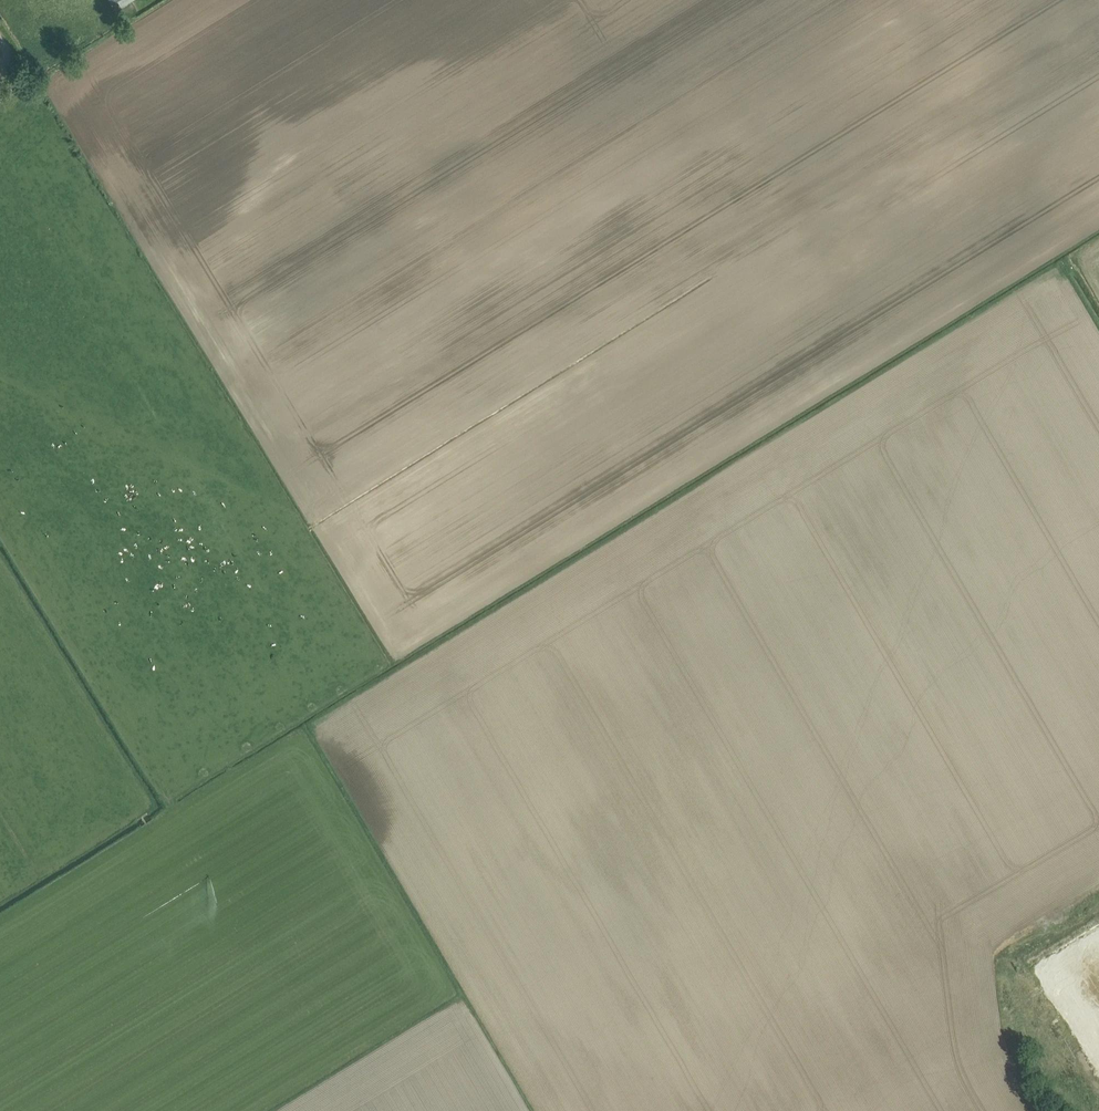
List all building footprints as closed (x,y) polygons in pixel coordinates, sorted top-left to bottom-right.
[(1072,942),(1076,949),(1098,937),(1098,927),(1072,942)] [(1036,975),(1098,1089),(1098,938),(1076,950),(1070,939),(1055,947),(1063,961),(1036,975)]
